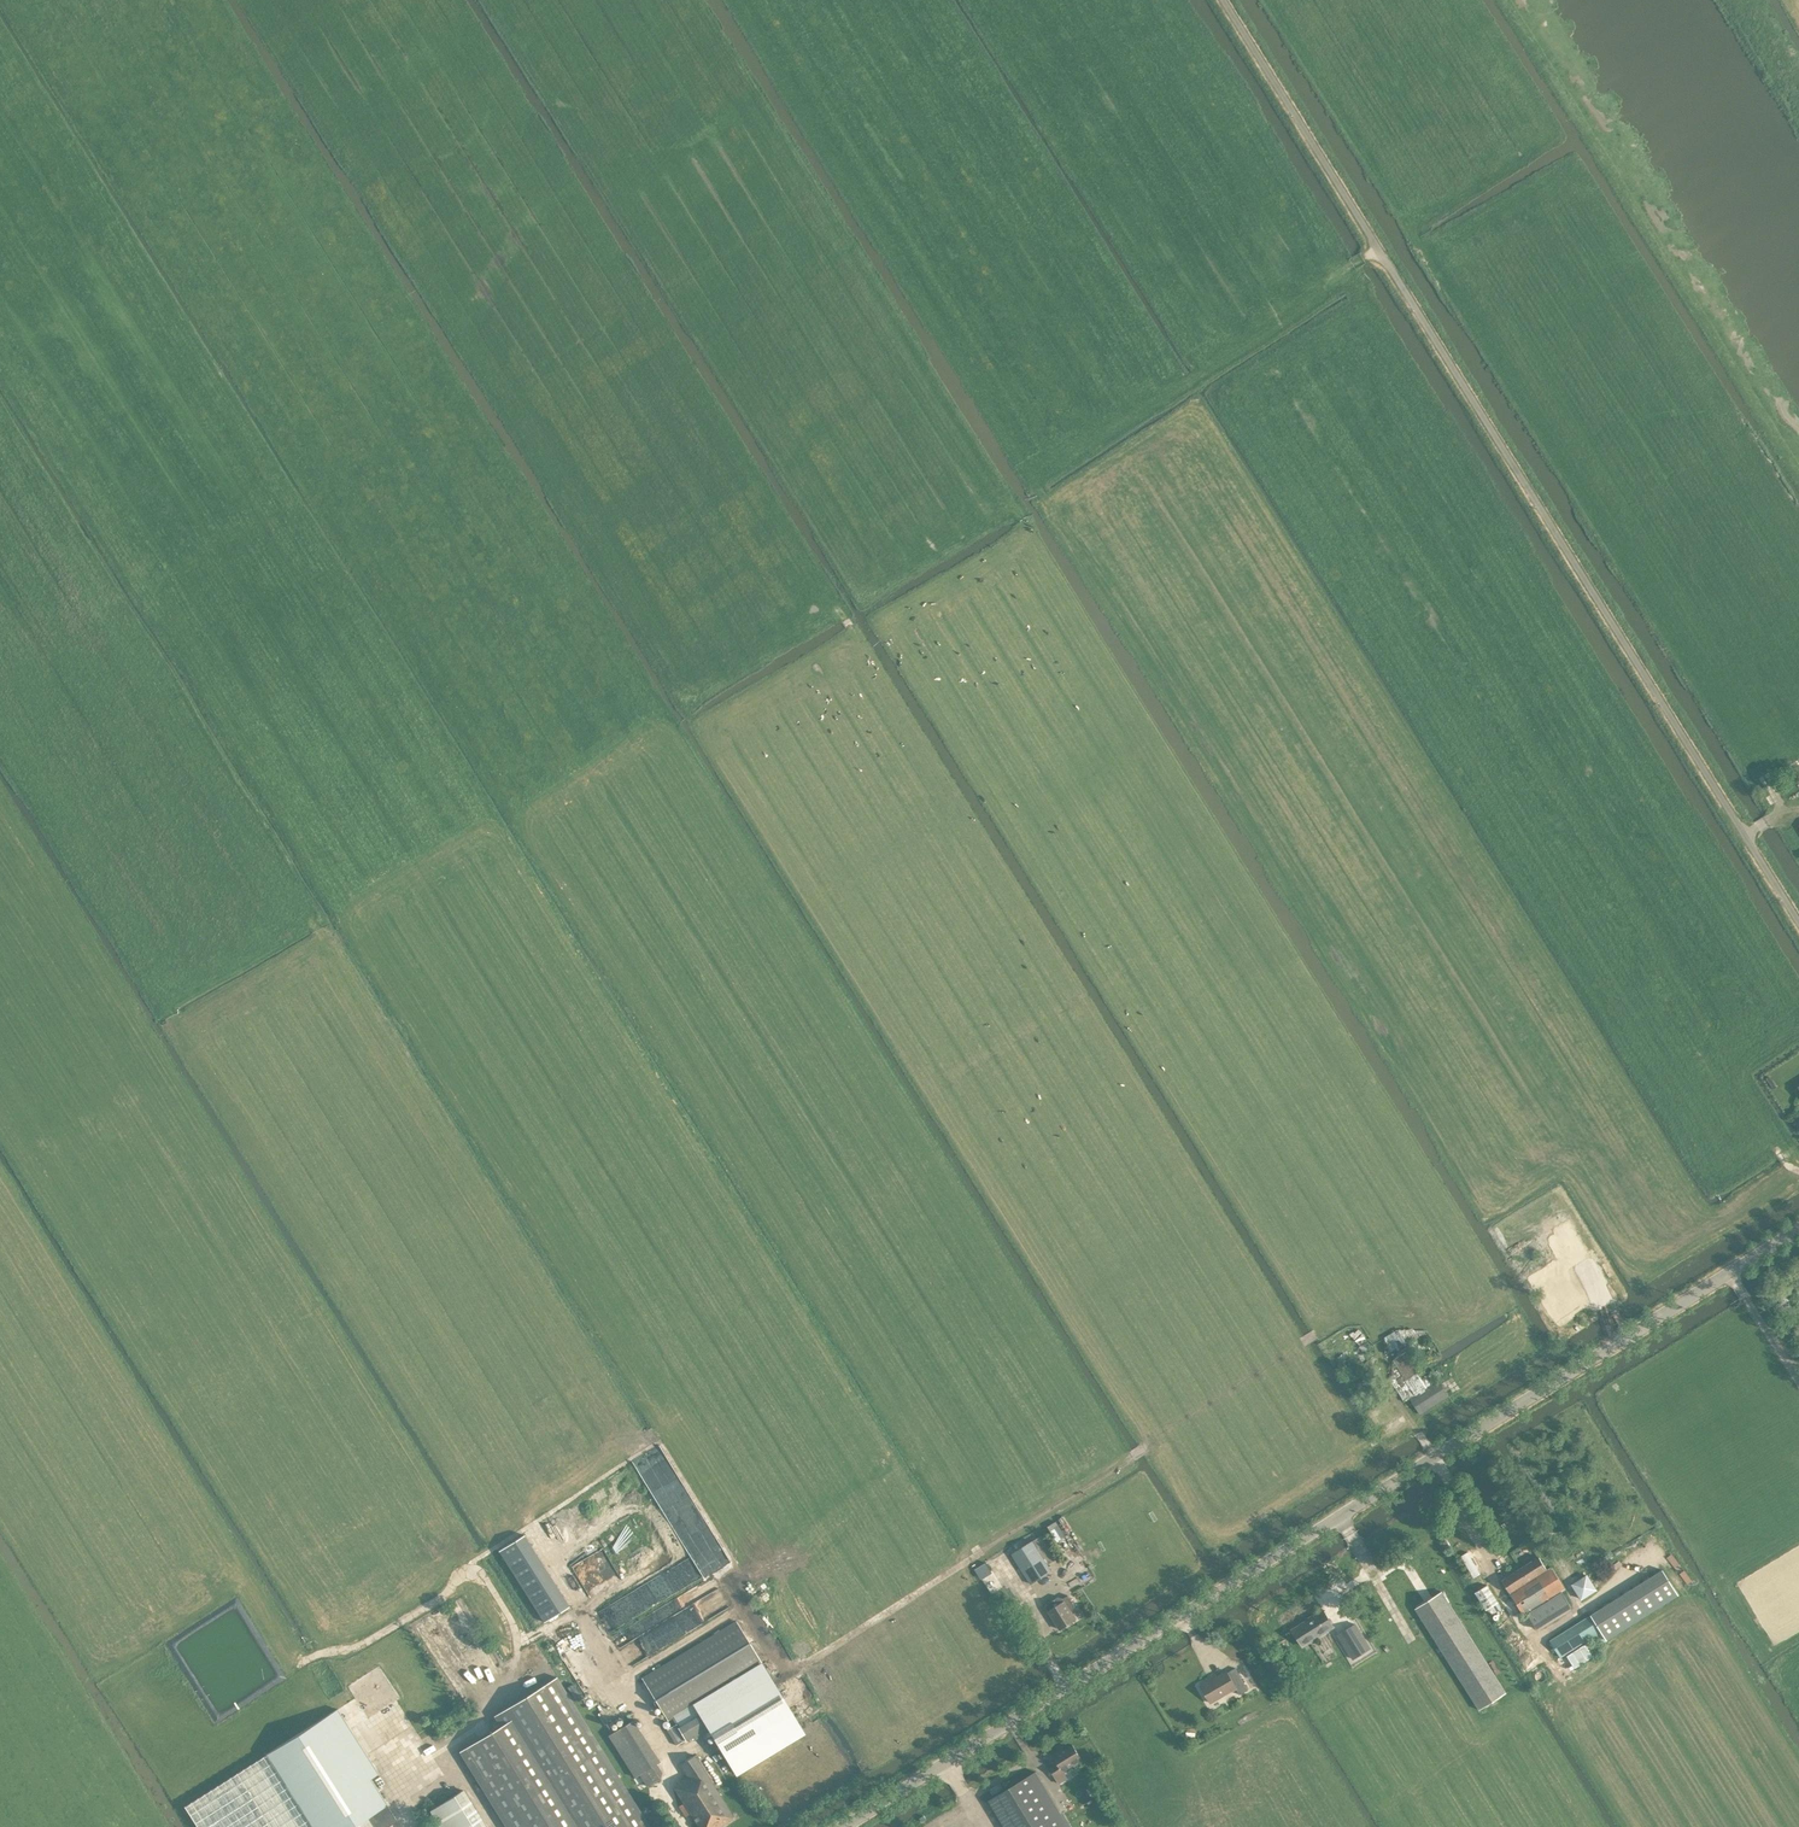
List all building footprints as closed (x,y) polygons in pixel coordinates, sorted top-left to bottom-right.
[(1585,1256),(1566,1225),(1552,1234),(1571,1265),(1585,1256)] [(1556,1267),(1531,1282),(1536,1290),(1552,1316),(1553,1319),(1566,1311),(1564,1309),(1578,1301),(1561,1274),(1561,1275),(1556,1267)] [(1384,1335),(1391,1350),(1411,1340),(1406,1331),(1404,1332),(1401,1327),(1384,1335)] [(1438,1379),(1409,1397),(1420,1414),(1449,1395),(1438,1379)] [(1056,1521),(1048,1525),(1049,1527),(1051,1531),(1059,1526),(1057,1523),(1056,1521)] [(524,1534),(499,1549),(544,1621),(569,1605),(524,1534)] [(1042,1534),(1033,1540),(1012,1554),(1031,1583),(1052,1570),(1048,1564),(1057,1558),(1042,1534)] [(1572,1608),(1561,1591),(1566,1588),(1552,1566),(1547,1569),(1539,1556),(1502,1579),(1524,1614),(1527,1613),(1537,1630),(1572,1608)] [(1662,1569),(1591,1614),(1601,1631),(1607,1640),(1678,1595),(1662,1569)] [(1582,1599),(1597,1589),(1588,1573),(1572,1583),(1582,1599)] [(628,1664),(707,1623),(695,1600),(697,1599),(695,1594),(709,1586),(709,1587),(719,1582),(715,1576),(657,1606),(665,1621),(618,1645),(628,1664)] [(1475,1592),(1486,1610),(1499,1602),(1487,1584),(1475,1592)] [(1415,1608),(1479,1710),(1506,1692),(1442,1591),(1415,1608)] [(1048,1603),(1046,1607),(1060,1629),(1076,1618),(1070,1609),(1076,1606),(1068,1594),(1063,1597),(1058,1596),(1048,1603)] [(1303,1646),(1334,1627),(1323,1609),(1292,1629),(1303,1646)] [(736,1620),(641,1678),(667,1721),(671,1718),(675,1724),(666,1729),(676,1745),(693,1735),(694,1738),(708,1729),(694,1706),(762,1663),(736,1620)] [(1355,1623),(1338,1634),(1353,1658),(1370,1648),(1355,1623)] [(762,1663),(694,1706),(708,1729),(735,1773),(736,1774),(805,1732),(762,1663)] [(1201,1685),(1212,1703),(1236,1689),(1240,1694),(1249,1689),(1236,1667),(1227,1672),(1226,1670),(1201,1685)] [(556,1677),(494,1715),(500,1726),(459,1751),(507,1826),(650,1826),(556,1677)] [(391,1824),(397,1820),(370,1778),(330,1714),(185,1807),(198,1826),(393,1826),(391,1824)] [(662,1773),(657,1764),(659,1762),(632,1720),(608,1735),(635,1777),(639,1774),(648,1787),(660,1779),(662,1773)] [(1050,1767),(1059,1783),(1069,1777),(1064,1770),(1073,1765),(1074,1766),(1083,1760),(1073,1743),(1063,1750),(1062,1748),(1052,1754),(1058,1762),(1050,1767)] [(694,1755),(679,1764),(687,1776),(681,1780),(682,1782),(674,1787),(699,1826),(718,1826),(734,1817),(694,1755)] [(989,1800),(1005,1826),(1068,1826),(1035,1772),(989,1800)] [(440,1826),(483,1826),(461,1791),(429,1810),(440,1826)]
